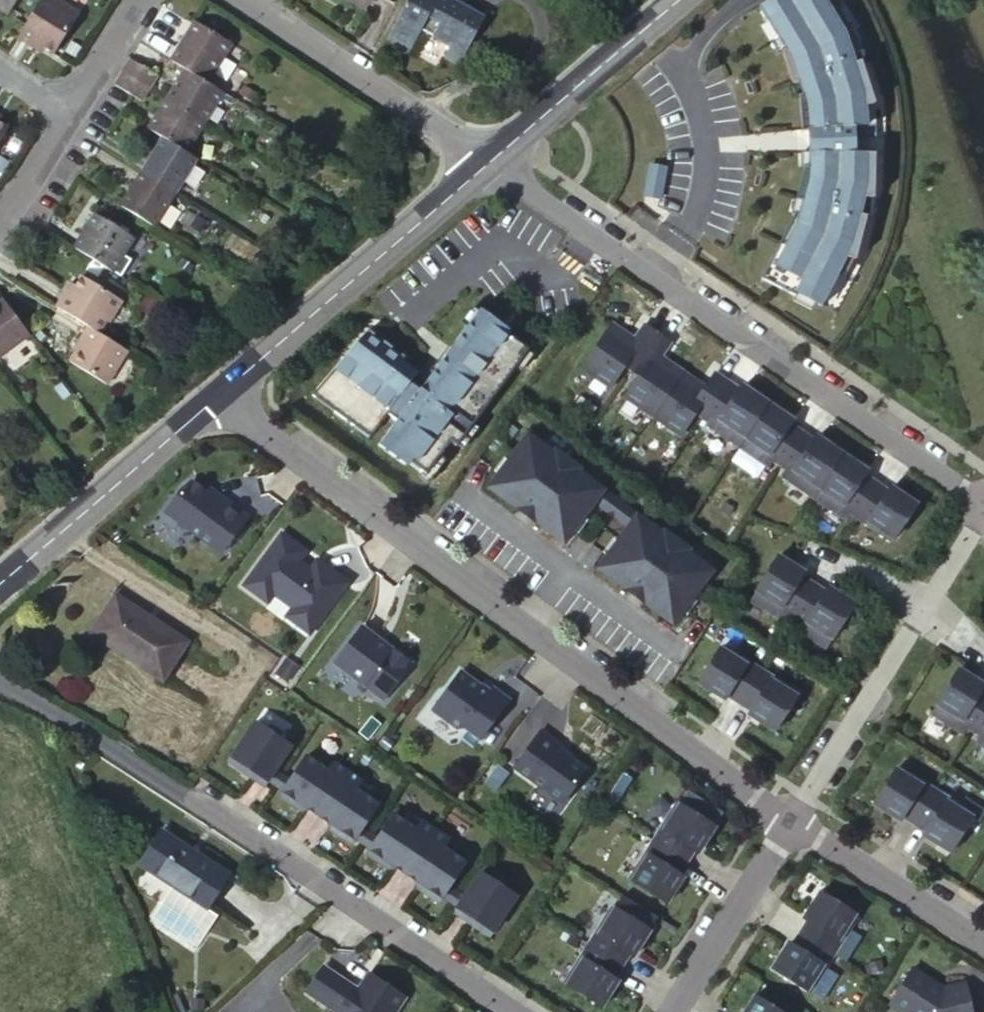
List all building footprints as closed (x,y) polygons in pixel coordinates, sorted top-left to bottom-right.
[(12,0),(0,0),(0,5),(6,9),(12,0)] [(42,0),(35,0),(23,20),(14,34),(28,43),(32,40),(42,45),(53,52),(75,16),(54,2),(51,5),(42,0)] [(364,11),(369,0),(345,0),(364,11)] [(373,2),(390,11),(396,0),(374,0),(373,2)] [(408,5),(391,34),(388,40),(410,51),(422,28),(449,43),(445,55),(460,63),(484,23),(455,6),(458,0),(411,0),(408,5)] [(759,6),(785,49),(781,51),(794,84),(799,82),(804,93),(800,95),(801,130),(808,130),(808,151),(801,151),(802,152),(808,152),(808,165),(804,165),(796,199),(802,200),(799,213),(795,212),(761,278),(796,295),(797,293),(822,305),(847,256),(856,258),(866,215),(861,214),(865,197),(874,197),(876,122),(869,123),(866,106),(875,103),(861,60),(854,63),(849,46),(856,42),(832,0),(768,0),(759,6)] [(856,42),(849,46),(854,63),(861,60),(875,103),(866,106),(869,123),(876,122),(874,197),(865,197),(861,214),(866,215),(856,258),(847,256),(822,305),(837,313),(869,251),(885,187),(887,104),(861,25),(846,0),(832,0),(856,42)] [(185,70),(204,82),(231,40),(196,18),(169,59),(185,70)] [(32,40),(28,43),(38,50),(42,45),(32,40)] [(155,75),(130,57),(127,62),(122,70),(147,87),(155,75)] [(147,87),(122,70),(116,79),(113,84),(129,94),(138,100),(147,87)] [(204,82),(185,70),(166,101),(202,123),(222,93),(204,82)] [(161,137),(185,151),(202,123),(166,101),(148,129),(161,137)] [(11,124),(0,118),(0,141),(11,124)] [(185,151),(161,137),(139,174),(174,196),(197,159),(185,151)] [(651,164),(645,195),(659,197),(665,167),(651,164)] [(174,196),(139,174),(117,208),(153,230),(174,196)] [(130,239),(91,216),(76,241),(72,249),(105,269),(110,272),(130,239)] [(126,303),(83,277),(72,295),(66,292),(58,305),(90,324),(102,332),(109,320),(114,322),(126,303)] [(28,334),(3,299),(0,301),(0,357),(28,334)] [(369,328),(318,389),(342,407),(338,413),(356,426),(359,422),(374,433),(389,413),(399,420),(381,444),(407,464),(409,460),(426,473),(464,421),(470,426),(528,348),(519,341),(506,331),(507,328),(480,308),(450,348),(454,350),(445,362),(424,391),(411,381),(419,371),(412,366),(402,359),(405,355),(401,352),(397,358),(385,349),(389,343),(378,335),(369,328)] [(621,362),(628,366),(654,329),(641,320),(629,338),(622,333),(624,329),(609,319),(579,363),(607,382),(621,362)] [(102,332),(90,324),(82,337),(88,341),(75,362),(111,384),(132,351),(102,332)] [(654,329),(628,366),(635,372),(621,392),(649,411),(679,367),(664,356),(662,360),(655,355),(667,337),(654,329)] [(695,377),(679,367),(649,411),(677,430),(693,407),(700,412),(725,376),(712,368),(700,386),(693,381),(695,377)] [(736,385),(725,376),(700,412),(707,417),(705,421),(735,441),(765,398),(750,388),(739,380),(736,385)] [(779,407),(765,398),(735,441),(765,462),(770,454),(777,460),(799,427),(787,420),(790,415),(779,407)] [(799,427),(777,460),(784,465),(779,472),(809,492),(839,449),(825,439),(814,431),(811,435),(799,427)] [(541,445),(527,434),(506,462),(512,466),(503,478),(497,475),(487,488),(517,510),(519,509),(526,514),(535,521),(534,522),(564,544),(574,530),(569,526),(578,514),(583,518),(594,503),(628,527),(616,543),(621,546),(613,558),(608,554),(597,568),(627,591),(629,588),(637,594),(645,600),(644,602),(674,624),(684,610),(679,606),(688,594),(693,598),(713,570),(695,557),(693,560),(682,552),(687,546),(661,528),(657,534),(649,528),(651,524),(619,501),(588,478),(585,482),(575,474),(579,468),(566,459),(554,450),(549,456),(539,448),(541,445)] [(853,459),(839,449),(809,492),(839,513),(844,506),(851,511),(874,478),(862,470),(865,467),(853,459)] [(874,478),(851,511),(876,528),(878,525),(891,534),(914,500),(901,491),(889,483),(887,487),(874,478)] [(166,511),(221,552),(248,515),(221,496),(218,500),(191,480),(183,488),(166,511)] [(876,528),(889,536),(891,534),(878,525),(876,528)] [(305,550),(281,532),(243,584),(267,602),(274,593),(292,607),(316,624),(348,582),(323,563),(317,572),(311,568),(299,559),(305,550)] [(751,600),(782,619),(786,612),(794,616),(814,583),(802,576),(805,571),(793,564),(778,555),(751,600)] [(317,559),(311,568),(317,572),(323,563),(317,559)] [(814,583),(794,616),(801,621),(796,628),(827,648),(855,603),(841,594),(829,587),(826,591),(814,583)] [(168,670),(182,648),(187,640),(117,594),(92,633),(162,679),(168,670)] [(316,624),(292,607),(286,615),(310,633),(316,624)] [(379,647),(375,644),(374,636),(361,627),(334,663),(383,699),(410,663),(382,642),(379,647)] [(722,645),(721,647),(734,655),(735,653),(722,645)] [(728,695),(740,702),(761,669),(735,653),(734,655),(721,647),(699,682),(712,691),(725,699),(728,695)] [(295,669),(284,660),(275,673),(286,681),(295,669)] [(963,732),(967,724),(975,729),(983,714),(983,689),(983,687),(983,683),(974,677),(960,668),(932,712),(963,732)] [(786,685),(761,669),(740,702),(752,710),(749,714),(762,722),(775,730),(798,695),(784,687),(786,685)] [(459,671),(433,708),(459,727),(466,725),(482,736),(508,700),(492,689),(489,693),(459,671)] [(786,685),(784,687),(798,695),(799,693),(786,685)] [(975,729),(982,734),(977,741),(983,745),(983,714),(975,729)] [(255,721),(228,761),(242,770),(245,765),(254,771),(251,776),(264,785),(267,780),(275,769),(291,745),(278,737),(277,736),(276,738),(267,732),(268,730),(255,721)] [(268,730),(267,732),(276,738),(277,736),(278,737),(281,732),(271,725),(268,730)] [(560,744),(540,728),(516,761),(565,796),(585,768),(557,748),(560,744)] [(334,762),(328,770),(306,755),(290,779),(282,791),(279,795),(293,804),(296,799),(318,814),(348,771),(334,762)] [(909,776),(911,773),(898,765),(896,768),(909,776)] [(903,815),(915,822),(936,789),(911,773),(909,776),(896,768),(874,802),(888,811),(900,819),(903,815)] [(275,769),(267,780),(282,791),(290,779),(275,769)] [(348,771),(318,814),(341,829),(338,834),(352,843),(355,839),(363,827),(378,803),(356,788),(361,780),(348,771)] [(961,804),(936,789),(915,822),(927,830),(924,834),(937,842),(950,850),(972,816),(959,807),(961,804)] [(669,814),(671,816),(680,803),(677,801),(669,814)] [(653,840),(686,860),(694,849),(698,851),(706,838),(714,825),(680,803),(671,816),(669,814),(653,840)] [(974,813),(961,804),(959,807),(972,816),(974,813)] [(416,829),(393,814),(378,837),(370,848),(367,853),(381,862),(384,858),(406,873),(434,829),(421,820),(416,829)] [(363,827),(355,839),(370,848),(378,837),(363,827)] [(230,873),(163,828),(140,866),(172,887),(206,909),(230,873)] [(466,862),(443,847),(449,839),(434,829),(406,873),(429,888),(426,892),(440,902),(443,897),(451,885),(466,862)] [(679,873),(686,860),(653,840),(637,865),(640,867),(632,880),(666,902),(675,888),(683,875),(679,873)] [(629,878),(632,880),(640,867),(637,865),(629,878)] [(481,872),(465,895),(457,907),(454,912),(468,921),(471,916),(480,922),(477,927),(490,936),(517,896),(504,888),(503,887),(502,889),(493,883),(494,881),(493,881),(481,872)] [(494,881),(493,883),(502,889),(503,887),(504,888),(507,883),(496,876),(493,881),(494,881)] [(451,885),(443,897),(457,907),(465,895),(451,885)] [(206,909),(172,887),(151,920),(196,950),(218,917),(206,909)] [(808,920),(800,932),(834,953),(850,928),(847,926),(855,913),(820,891),(812,904),(804,917),(808,920)] [(612,906),(604,919),(606,921),(614,908),(612,906)] [(604,919),(588,944),(621,964),(629,953),(633,956),(641,943),(649,929),(614,908),(606,921),(604,919)] [(855,913),(847,926),(850,928),(858,914),(855,913)] [(834,953),(800,932),(793,943),(789,941),(781,954),(772,967),(807,989),(815,976),(818,978),(834,953)] [(614,977),(621,964),(588,944),(572,970),(574,972),(566,985),(602,1006),(610,993),(618,980),(614,977)] [(305,988),(320,998),(337,973),(322,962),(305,988)] [(889,1004),(903,1011),(972,1011),(965,981),(941,988),(930,981),(931,979),(912,967),(889,1004)] [(337,973),(320,998),(341,1011),(392,1011),(404,994),(368,970),(355,989),(349,985),(351,983),(337,973)] [(574,972),(572,970),(564,983),(566,985),(574,972)] [(815,976),(807,989),(810,991),(818,978),(815,976)] [(755,995),(747,1009),(745,1011),(782,1011),(755,995)]
